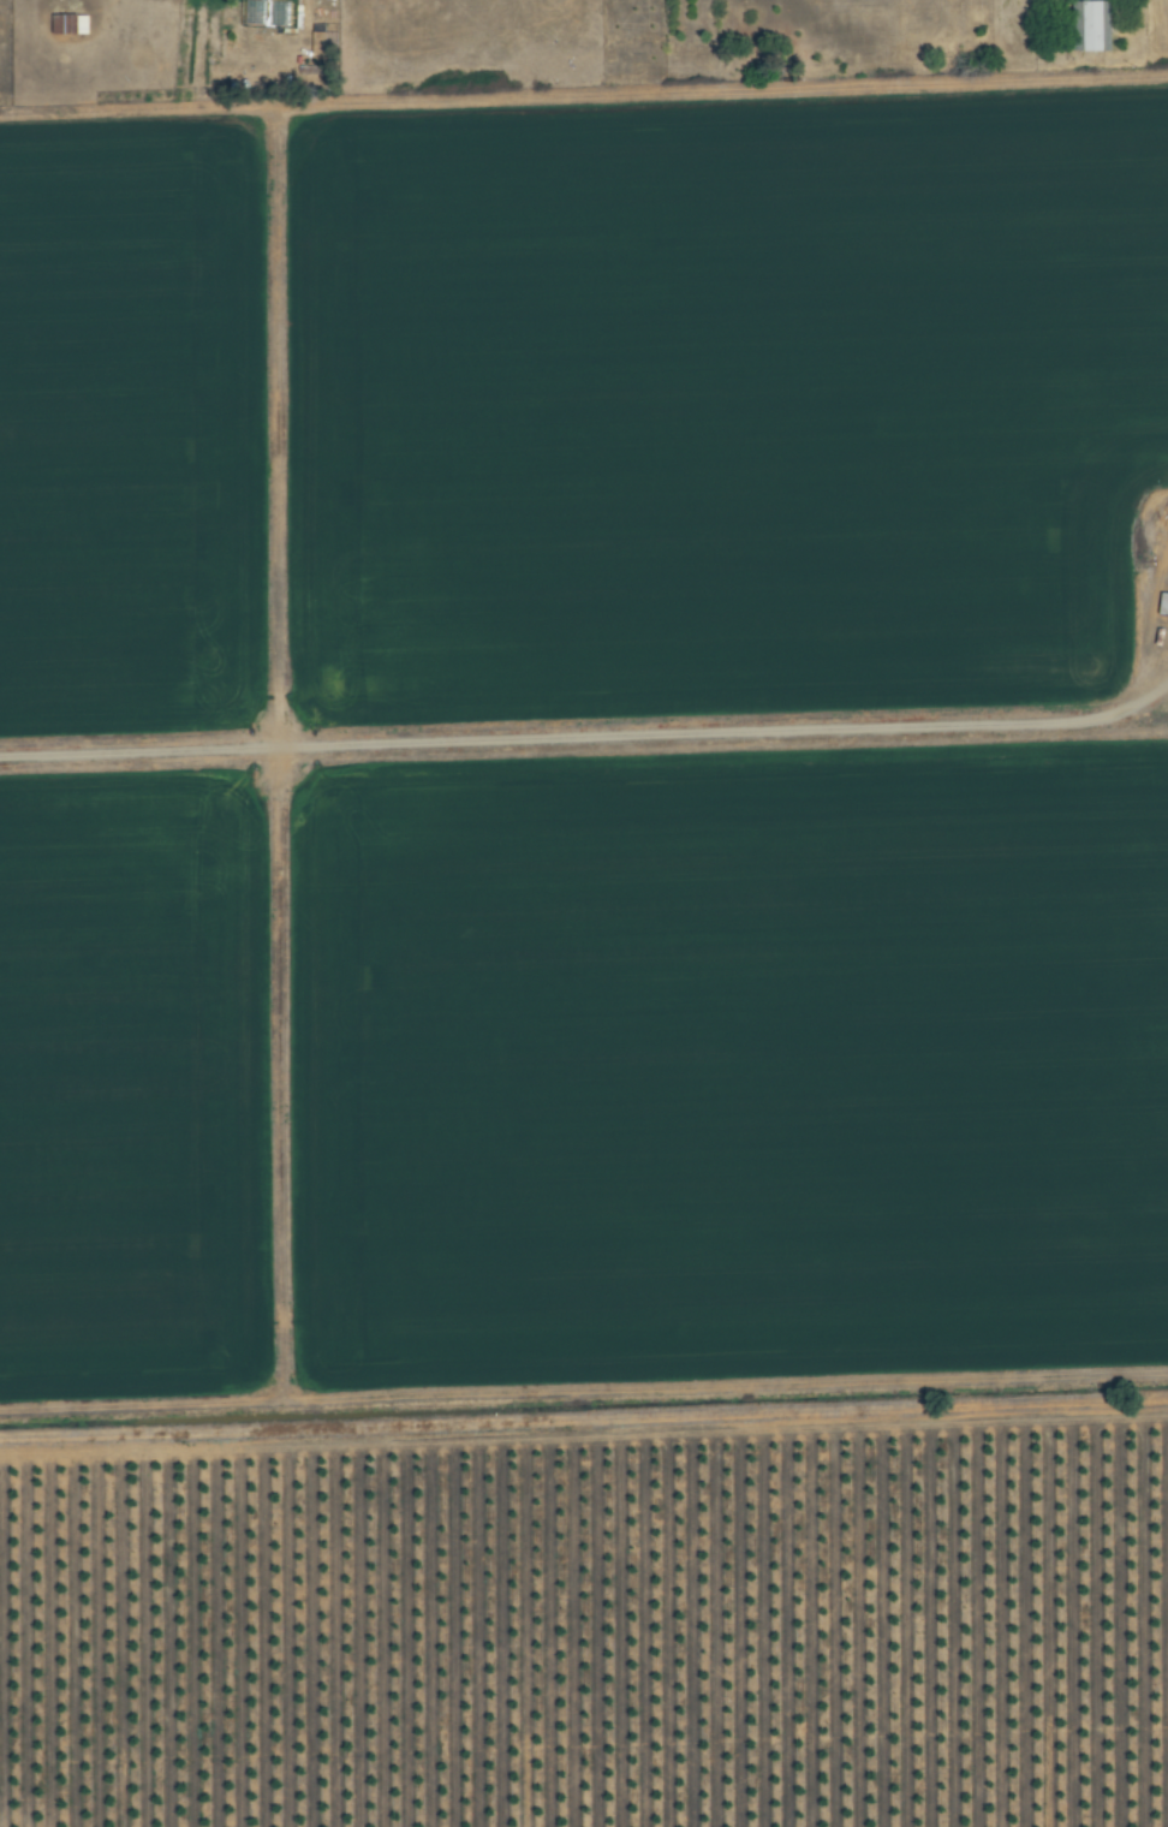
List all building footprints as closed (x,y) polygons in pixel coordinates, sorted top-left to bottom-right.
[(1110,2),(1076,3),(1077,54),(1112,53),(1110,2)] [(54,17),(55,37),(80,36),(79,16),(54,17)]
